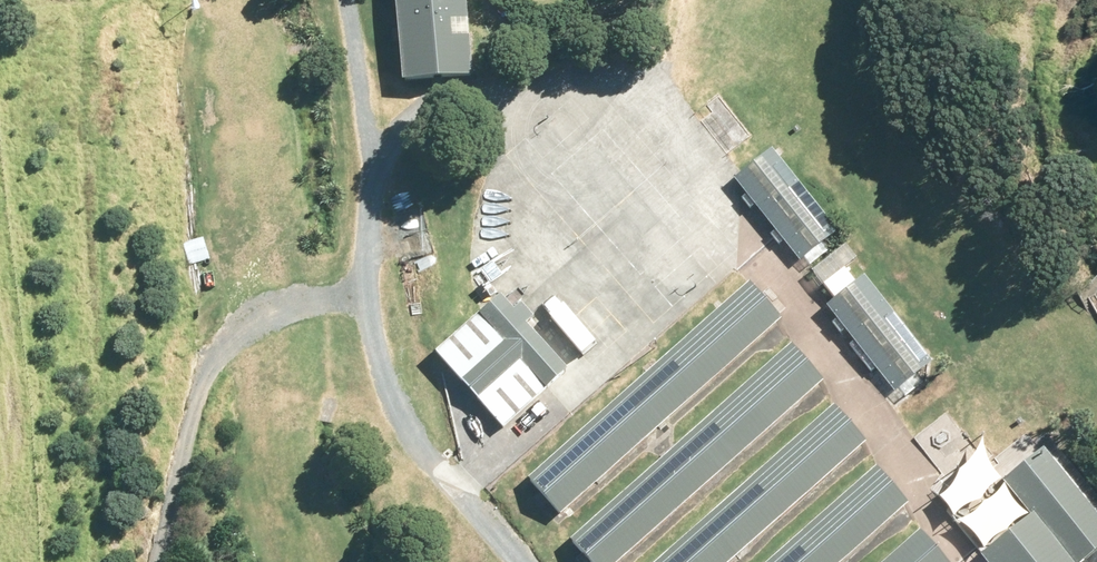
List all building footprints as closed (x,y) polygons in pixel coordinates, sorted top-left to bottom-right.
[(402,85),(468,78),(461,0),(394,0),(402,85)] [(844,224),(779,149),(734,187),(746,202),(777,238),(798,263),(844,224)] [(942,368),(862,274),(822,308),(842,331),(865,358),(902,401),(942,368)] [(754,287),(536,472),(566,507),(784,322),(769,304),(754,287)] [(565,376),(497,300),(431,359),(500,435),(565,376)] [(952,484),(940,495),(948,503),(954,514),(968,503),(981,497),(990,484),(1001,476),(990,462),(983,435),(975,454),(959,469),(952,484)] [(1044,447),(1004,479),(1031,515),(983,556),(988,561),(1096,561),(1096,510),(1044,447)] [(769,561),(835,561),(891,512),(908,498),(878,465),(769,561)] [(973,512),(957,518),(984,546),(993,537),(1000,531),(1008,528),(1016,519),(1028,513),(1019,506),(1011,496),(1003,483),(995,495),(983,502),(973,512)] [(882,561),(948,561),(920,530),(882,561)]
